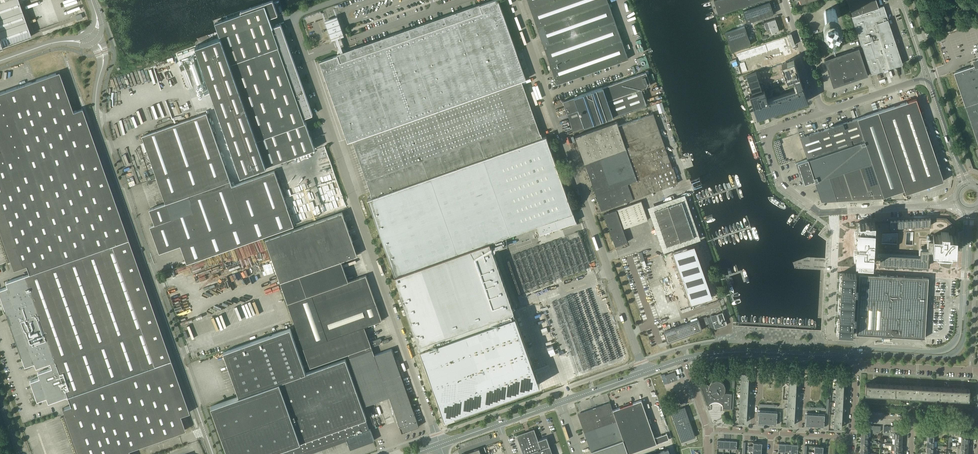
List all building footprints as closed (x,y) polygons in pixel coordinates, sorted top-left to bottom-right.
[(31,36),(30,33),(34,32),(23,1),(19,2),(19,0),(0,0),(0,47),(31,36)] [(190,58),(199,83),(202,82),(199,73),(202,72),(206,83),(209,83),(205,71),(210,85),(204,87),(206,93),(208,92),(212,91),(241,174),(264,166),(315,148),(314,145),(312,140),(311,136),(309,131),(308,127),(307,126),(306,122),(304,118),(304,117),(306,117),(313,114),(311,109),(311,108),(310,104),(308,99),(306,95),(306,94),(305,90),(303,85),(301,81),(301,80),(300,76),(298,71),(297,67),(296,66),(295,62),(293,57),(292,53),(291,52),(290,48),(288,43),(287,39),(286,38),(285,34),(283,29),(282,25),(281,24),(279,24),(273,26),(270,19),(270,17),(275,16),(278,15),(278,14),(276,10),(273,0),(272,0),(241,11),(241,13),(215,22),(218,31),(219,31),(221,37),(210,40),(209,41),(199,44),(196,45),(202,63),(200,63),(200,64),(197,65),(198,67),(197,67),(194,57),(190,58)] [(320,61),(323,69),(329,87),(329,88),(339,114),(346,134),(347,137),(347,138),(348,139),(348,141),(349,141),(352,140),(353,140),(371,192),(371,193),(371,195),(372,197),(369,198),(368,198),(368,199),(372,210),(373,212),(392,265),(392,266),(395,275),(399,285),(399,286),(401,292),(415,332),(416,333),(419,343),(420,344),(421,348),(432,379),(433,383),(445,417),(540,383),(518,320),(516,314),(515,314),(514,310),(498,265),(493,250),(496,249),(497,249),(508,245),(507,243),(506,236),(537,225),(540,234),(545,232),(549,231),(558,228),(576,221),(575,219),(573,213),(573,212),(571,206),(565,189),(565,188),(561,177),(557,166),(551,150),(547,139),(547,137),(546,136),(547,136),(546,135),(546,136),(543,137),(542,135),(541,134),(541,133),(540,133),(522,80),(526,79),(526,78),(526,77),(517,53),(517,52),(512,39),(507,24),(501,7),(499,2),(499,0),(493,0),(491,1),(484,3),(480,4),(480,3),(476,5),(476,4),(474,4),(474,5),(472,6),(452,13),(423,23),(403,30),(402,31),(399,32),(398,32),(396,33),(394,34),(366,44),(360,46),(357,46),(356,47),(347,50),(346,50),(345,50),(343,50),(342,48),(342,47),(341,46),(339,40),(339,38),(338,37),(343,36),(344,35),(338,16),(336,16),(333,17),(329,19),(327,19),(327,20),(325,20),(332,40),(333,39),(334,39),(336,38),(336,39),(337,41),(339,47),(339,48),(340,49),(340,51),(339,52),(338,53),(337,53),(338,54),(332,56),(325,59),(320,61)] [(537,27),(608,2),(608,0),(528,0),(537,27)] [(719,14),(762,0),(714,0),(719,14)] [(853,16),(879,7),(876,0),(847,0),(853,16)] [(537,27),(544,46),(615,20),(608,2),(537,27)] [(770,2),(743,11),(747,22),(774,13),(770,2)] [(879,7),(853,16),(852,16),(871,74),(890,68),(903,64),(903,63),(888,19),(889,19),(884,5),(879,7)] [(836,19),(838,16),(837,15),(836,13),(837,13),(836,12),(835,10),(835,9),(832,7),(832,8),(830,9),(829,9),(828,10),(826,10),(825,10),(824,13),(825,13),(826,15),(825,16),(826,17),(827,19),(826,20),(829,21),(830,21),(832,20),(833,20),(833,19),(835,19),(836,19)] [(765,25),(766,28),(777,25),(775,19),(775,18),(763,23),(763,24),(765,25)] [(603,46),(612,43),(622,39),(615,20),(544,46),(551,64),(565,59),(574,56),(584,53),(593,49),(603,46)] [(777,25),(766,28),(767,31),(771,29),(772,33),(780,31),(779,31),(777,25)] [(751,44),(745,26),(725,32),(732,51),(751,44)] [(784,38),(737,54),(743,72),(748,71),(744,59),(779,48),(780,52),(783,51),(787,62),(794,59),(790,46),(787,47),(784,38)] [(628,58),(622,39),(612,43),(619,62),(628,58)] [(609,65),(619,62),(612,43),(603,46),(609,65)] [(603,46),(593,49),(600,68),(609,65),(603,46)] [(824,59),(834,87),(868,75),(859,48),(824,59)] [(593,49),(584,53),(590,72),(600,68),(593,49)] [(584,53),(574,56),(581,75),(590,72),(584,53)] [(574,56),(565,59),(572,78),(581,75),(574,56)] [(565,59),(551,64),(557,84),(572,78),(565,59)] [(787,62),(782,63),(782,66),(783,68),(784,71),(785,74),(786,77),(787,79),(788,82),(795,80),(800,78),(798,72),(797,68),(796,65),(796,64),(794,59),(787,62)] [(966,105),(977,101),(977,61),(977,64),(955,72),(966,105)] [(0,93),(0,242),(7,262),(11,261),(14,270),(26,265),(29,274),(6,282),(7,287),(0,289),(0,296),(25,366),(34,363),(39,361),(40,366),(50,362),(52,368),(38,372),(39,378),(30,381),(37,400),(46,397),(48,402),(67,396),(71,405),(62,408),(65,415),(61,416),(74,453),(130,453),(129,449),(185,430),(180,415),(186,413),(187,413),(189,412),(189,410),(172,363),(82,108),(80,109),(79,109),(73,111),(59,72),(0,93)] [(570,120),(574,130),(585,126),(613,116),(647,104),(641,88),(651,85),(646,72),(603,87),(563,101),(567,112),(579,108),(581,116),(570,120)] [(756,72),(747,75),(749,81),(758,78),(756,73),(756,72)] [(758,78),(749,81),(751,87),(760,84),(758,78)] [(753,93),(750,94),(750,95),(752,94),(755,104),(754,104),(753,105),(757,115),(762,113),(764,113),(766,112),(767,112),(770,111),(807,99),(805,94),(800,78),(794,80),(798,90),(768,100),(764,90),(764,89),(762,90),(753,93)] [(760,84),(751,87),(753,93),(762,90),(760,84)] [(906,102),(878,111),(882,120),(920,108),(916,98),(908,101),(906,100),(906,102)] [(966,105),(977,140),(977,101),(966,105)] [(925,125),(920,108),(882,120),(904,189),(906,193),(933,184),(935,185),(936,183),(944,180),(939,166),(940,164),(938,163),(926,128),(927,126),(925,125)] [(878,111),(857,118),(865,140),(872,162),(884,196),(904,189),(882,120),(878,111)] [(150,209),(155,224),(150,226),(160,252),(288,207),(275,170),(232,185),(207,113),(143,135),(166,203),(150,209)] [(617,121),(576,136),(579,146),(580,146),(584,158),(583,158),(585,162),(586,162),(587,165),(586,166),(592,182),(593,182),(597,194),(596,194),(597,194),(601,205),(600,205),(602,209),(678,182),(676,177),(677,176),(673,167),(668,155),(670,154),(669,151),(667,152),(658,126),(653,113),(618,125),(617,121)] [(829,128),(800,137),(808,159),(865,140),(857,118),(843,123),(843,122),(828,127),(829,128)] [(865,140),(808,159),(796,163),(802,181),(804,180),(805,183),(815,180),(817,186),(817,187),(821,200),(837,199),(829,176),(872,162),(865,140)] [(872,162),(829,176),(837,199),(884,196),(872,162)] [(682,200),(654,210),(667,246),(694,236),(682,200)] [(616,209),(604,214),(615,246),(620,244),(620,245),(624,243),(628,241),(616,209)] [(310,367),(348,353),(366,404),(390,396),(402,432),(419,426),(413,408),(394,354),(392,348),(375,354),(372,346),(381,343),(381,342),(382,339),(380,338),(370,342),(365,326),(382,320),(366,275),(349,281),(341,260),(357,255),(342,212),(266,239),(288,302),(310,367)] [(857,222),(855,261),(928,266),(954,267),(955,251),(957,225),(956,225),(956,224),(954,224),(954,223),(953,223),(952,223),(952,222),(951,222),(951,221),(950,221),(950,220),(949,220),(949,218),(947,218),(947,217),(934,217),(932,217),(914,216),(914,218),(880,220),(857,222)] [(693,246),(674,253),(691,303),(711,296),(693,246)] [(839,272),(835,332),(843,333),(855,333),(858,273),(839,272)] [(862,323),(861,332),(868,332),(868,334),(916,337),(924,337),(925,337),(925,333),(928,277),(911,276),(894,275),(860,273),(857,316),(860,316),(859,323),(862,323)] [(711,316),(714,324),(713,324),(715,328),(727,324),(726,320),(723,311),(723,312),(717,313),(717,314),(711,316)] [(668,330),(664,331),(668,341),(671,340),(679,337),(683,336),(687,335),(702,329),(699,319),(698,319),(697,317),(690,319),(691,322),(668,330)] [(211,406),(229,453),(293,453),(294,453),(296,453),(300,451),(316,446),(320,444),(323,443),(327,442),(329,441),(333,440),(340,437),(341,437),(346,435),(348,440),(349,445),(351,448),(351,447),(361,443),(364,442),(373,439),(374,440),(371,431),(370,431),(369,430),(371,429),(369,429),(366,419),(367,418),(346,359),(310,371),(308,372),(306,373),(290,328),(274,334),(268,336),(224,351),(224,352),(239,395),(239,396),(211,406)] [(668,382),(678,379),(675,372),(665,375),(666,377),(667,379),(668,382)] [(741,372),(741,384),(749,385),(749,372),(741,372)] [(789,375),(788,387),(796,388),(797,375),(789,375)] [(836,377),(836,390),(844,390),(844,378),(836,377)] [(723,408),(731,408),(732,393),(726,393),(725,392),(725,391),(725,390),(725,389),(725,388),(725,387),(725,386),(725,385),(724,384),(724,383),(723,383),(723,382),(722,382),(722,381),(721,381),(720,380),(719,380),(718,380),(717,380),(716,380),(715,380),(714,380),(713,381),(712,382),(711,382),(711,383),(710,383),(710,384),(710,385),(699,379),(708,405),(709,405),(709,404),(710,405),(711,404),(711,403),(712,403),(713,403),(713,402),(714,402),(715,402),(717,402),(718,402),(719,402),(719,403),(720,403),(721,404),(722,405),(723,405),(723,406),(723,408)] [(865,393),(880,394),(881,384),(866,383),(865,393)] [(741,384),(740,397),(748,397),(749,385),(741,384)] [(880,394),(895,395),(896,385),(881,384),(880,394)] [(895,395),(910,396),(910,386),(896,385),(895,395)] [(910,396),(925,397),(925,386),(910,386),(910,396)] [(925,397),(939,398),(940,387),(925,386),(925,397)] [(788,387),(788,399),(796,400),(796,388),(788,387)] [(939,398),(954,399),(955,388),(940,387),(939,398)] [(955,388),(954,399),(969,399),(970,389),(955,388)] [(836,390),(835,402),(843,402),(844,390),(836,390)] [(740,397),(739,409),(747,409),(748,397),(740,397)] [(788,399),(787,412),(795,412),(796,400),(788,399)] [(641,400),(613,410),(628,453),(669,439),(667,433),(655,437),(641,400)] [(613,410),(610,402),(578,414),(581,423),(582,423),(588,441),(591,451),(593,453),(626,453),(628,453),(613,410)] [(835,402),(834,414),(842,415),(843,402),(835,402)] [(675,410),(671,411),(681,441),(695,437),(690,422),(688,422),(687,419),(689,418),(685,406),(675,410)] [(747,409),(739,409),(739,421),(746,422),(747,409)] [(758,422),(777,424),(777,412),(759,411),(758,422)] [(795,412),(787,412),(786,424),(794,425),(795,412)] [(806,413),(806,425),(824,426),(825,414),(806,413)] [(842,415),(834,414),(834,427),(841,427),(842,415)] [(861,430),(861,436),(868,436),(869,431),(870,431),(870,425),(864,425),(863,430),(861,430)] [(517,436),(522,451),(531,448),(532,452),(533,451),(541,448),(550,445),(547,437),(538,440),(534,429),(535,429),(534,429),(516,435),(517,436)] [(961,433),(961,442),(968,442),(969,433),(961,433)] [(534,453),(553,453),(550,446),(550,445),(541,448),(533,451),(534,453)]
